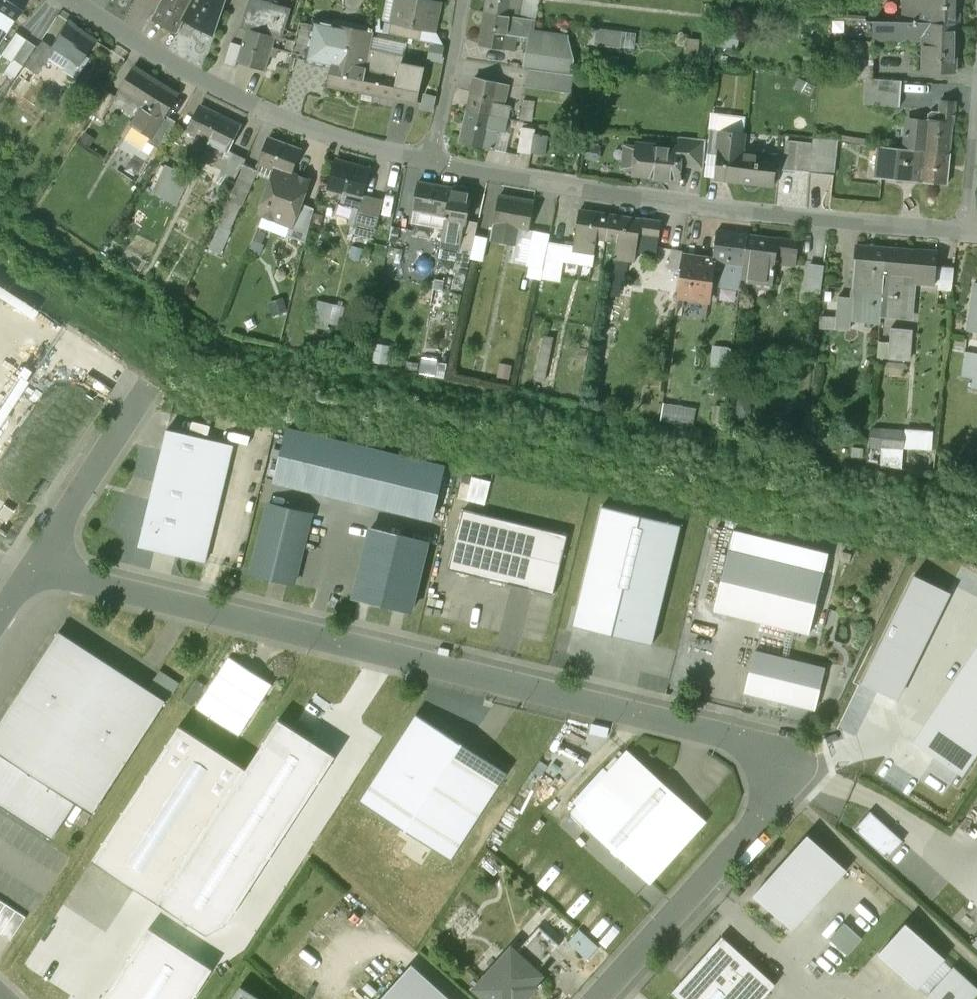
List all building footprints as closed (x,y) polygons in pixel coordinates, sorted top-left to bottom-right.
[(10,19),(23,0),(0,0),(0,13),(10,19)] [(153,20),(178,34),(185,20),(196,0),(163,0),(153,20)] [(185,20),(215,36),(227,0),(196,0),(185,20)] [(261,0),(250,0),(242,28),(247,29),(275,37),(282,39),(291,8),(261,0)] [(397,21),(397,23),(423,27),(430,28),(433,24),(435,15),(440,8),(437,0),(401,0),(397,21)] [(485,10),(510,15),(513,0),(487,0),(485,10)] [(904,22),(933,22),(933,23),(957,23),(958,0),(904,0),(904,22)] [(510,15),(485,10),(478,43),(512,50),(515,36),(506,34),(510,15)] [(423,27),(397,23),(397,21),(392,20),(390,33),(421,39),(423,27)] [(957,23),(933,23),(933,22),(904,22),(872,21),(872,40),(922,41),(921,70),(956,71),(957,23)] [(66,22),(50,46),(79,64),(94,40),(66,22)] [(333,28),(301,22),(293,53),(326,59),(333,28)] [(594,27),(594,44),(640,45),(641,29),(594,27)] [(333,28),(326,59),(334,61),(329,86),(362,92),(371,50),(372,42),(353,38),(354,32),(333,28)] [(275,37),(247,29),(245,38),(242,46),(238,62),(265,70),(269,55),(275,57),(278,49),(272,48),(275,37)] [(242,46),(230,43),(225,64),(236,67),(238,62),(242,46)] [(874,45),(849,43),(847,75),(866,77),(871,77),(874,45)] [(404,56),(371,50),(362,92),(362,93),(361,101),(371,103),(373,95),(396,99),(397,97),(419,102),(426,68),(403,64),(404,56)] [(180,94),(134,66),(118,91),(144,107),(133,126),(151,136),(152,137),(167,115),(167,114),(180,94)] [(508,83),(475,76),(468,108),(507,117),(510,105),(504,103),(508,83)] [(871,77),(866,77),(863,102),(899,105),(901,79),(871,77)] [(470,85),(455,84),(454,100),(468,102),(470,85)] [(117,97),(106,90),(91,114),(102,121),(117,97)] [(526,97),(522,116),(534,119),(538,100),(526,97)] [(940,120),(928,119),(926,150),(950,152),(952,122),(953,122),(955,101),(941,100),(940,120)] [(231,120),(201,104),(188,129),(218,145),(231,120)] [(507,117),(468,108),(460,140),(494,147),(498,129),(505,130),(507,117)] [(746,115),(719,112),(719,116),(717,128),(723,128),(720,153),(717,176),(739,179),(742,151),(746,115)] [(167,115),(152,137),(151,136),(148,141),(160,149),(177,121),(167,114),(167,115)] [(719,116),(711,115),(709,127),(710,127),(717,128),(719,116)] [(534,128),(521,126),(518,149),(531,151),(534,128)] [(717,128),(710,127),(708,151),(720,153),(723,128),(717,128)] [(706,138),(681,135),(680,147),(679,163),(703,166),(706,138)] [(843,137),(792,135),(791,167),(842,169),(843,137)] [(301,148),(269,136),(259,162),(280,170),(291,174),(301,148)] [(680,147),(637,143),(635,172),(653,173),(653,176),(677,178),(679,163),(680,147)] [(926,150),(882,146),(881,160),(878,160),(876,177),(948,184),(951,153),(950,152),(926,150)] [(742,151),(739,179),(774,183),(778,155),(742,151)] [(336,160),(329,189),(344,192),(341,203),(360,208),(363,196),(370,168),(336,160)] [(245,163),(228,199),(241,205),(258,169),(245,163)] [(291,174),(280,170),(275,182),(273,181),(267,189),(266,199),(268,200),(263,213),(269,217),(276,218),(276,216),(292,222),(293,223),(301,202),(299,201),(300,199),(303,195),(304,189),(307,179),(303,177),(299,176),(298,177),(291,175),(291,174)] [(452,186),(418,181),(413,208),(445,213),(447,214),(452,186)] [(471,189),(452,185),(452,186),(447,214),(445,213),(440,244),(460,248),(464,220),(465,220),(465,219),(467,206),(468,207),(471,189)] [(514,196),(499,193),(490,236),(513,241),(517,226),(525,228),(532,200),(514,196)] [(382,201),(363,196),(360,208),(355,226),(375,231),(382,201)] [(301,202),(293,223),(292,222),(287,235),(306,242),(314,208),(301,202)] [(611,213),(579,208),(573,248),(593,251),(595,235),(607,237),(611,213)] [(639,217),(611,213),(607,237),(636,241),(638,230),(659,233),(661,219),(639,216),(639,217)] [(477,221),(465,219),(465,220),(464,220),(460,248),(471,250),(475,232),(477,221)] [(551,231),(535,227),(527,263),(543,267),(551,231)] [(748,235),(718,231),(713,265),(744,269),(745,259),(748,235)] [(487,235),(475,232),(471,250),(470,256),(482,258),(487,235)] [(778,238),(748,235),(745,259),(744,269),(742,279),(773,283),(777,252),(797,255),(799,239),(778,237),(778,238)] [(565,243),(549,240),(544,267),(561,270),(565,243)] [(887,248),(854,244),(849,295),(847,317),(881,320),(886,271),(885,271),(887,248)] [(915,250),(887,248),(885,271),(886,271),(913,274),(914,263),(934,265),(936,251),(915,249),(915,250)] [(705,258),(683,255),(677,296),(709,300),(713,271),(703,269),(705,258)] [(825,263),(811,262),(807,290),(821,292),(825,263)] [(974,282),(966,331),(976,333),(976,283),(974,282)] [(849,295),(836,294),(833,324),(846,325),(847,317),(849,295)] [(913,329),(890,327),(888,360),(910,362),(913,329)] [(966,351),(962,374),(976,377),(976,353),(966,351)] [(904,429),(870,426),(868,449),(903,451),(904,429)] [(206,439),(167,429),(139,546),(178,555),(186,520),(213,527),(225,480),(197,473),(206,439)] [(287,429),(274,480),(433,518),(445,468),(287,429)] [(491,481),(472,477),(470,482),(466,500),(485,505),(491,481)] [(470,482),(462,480),(458,498),(466,500),(470,482)] [(310,514),(269,504),(252,573),(294,583),(310,514)] [(682,525),(603,506),(574,626),(653,645),(682,525)] [(567,535),(463,510),(449,569),(553,594),(567,535)] [(427,542),(371,528),(354,598),(411,611),(427,542)] [(728,550),(714,610),(810,633),(824,573),(728,550)] [(949,592),(914,575),(861,682),(896,699),(949,592)] [(0,722),(0,753),(76,802),(93,814),(166,701),(59,631),(0,722)] [(913,742),(935,756),(927,768),(950,784),(958,772),(962,775),(976,752),(976,647),(913,742)] [(826,668),(755,650),(744,692),(815,710),(826,668)] [(272,684),(229,656),(196,707),(239,735),(272,684)] [(507,772),(416,714),(360,803),(451,860),(507,772)] [(246,768),(159,903),(207,934),(227,924),(336,756),(278,719),(246,768)] [(179,725),(91,859),(159,903),(246,768),(179,725)] [(0,753),(0,805),(52,839),(76,802),(0,753)] [(703,823),(625,753),(572,811),(650,881),(703,823)] [(903,840),(870,811),(854,829),(887,858),(903,840)] [(808,836),(754,895),(793,929),(846,870),(808,836)] [(16,938),(32,912),(0,892),(0,928),(16,938)] [(838,916),(826,936),(856,954),(868,933),(838,916)] [(944,959),(906,924),(879,954),(917,988),(944,959)] [(475,988),(487,998),(525,998),(536,987),(533,984),(541,974),(537,970),(560,945),(539,926),(516,952),(511,947),(475,988)] [(149,927),(103,998),(193,998),(213,968),(149,927)] [(671,993),(678,998),(763,998),(776,984),(722,936),(671,993)] [(412,964),(380,998),(451,998),(412,964)] [(953,967),(927,997),(929,998),(973,998),(976,994),(976,988),(953,967)] [(241,985),(231,998),(262,998),(241,985)]
